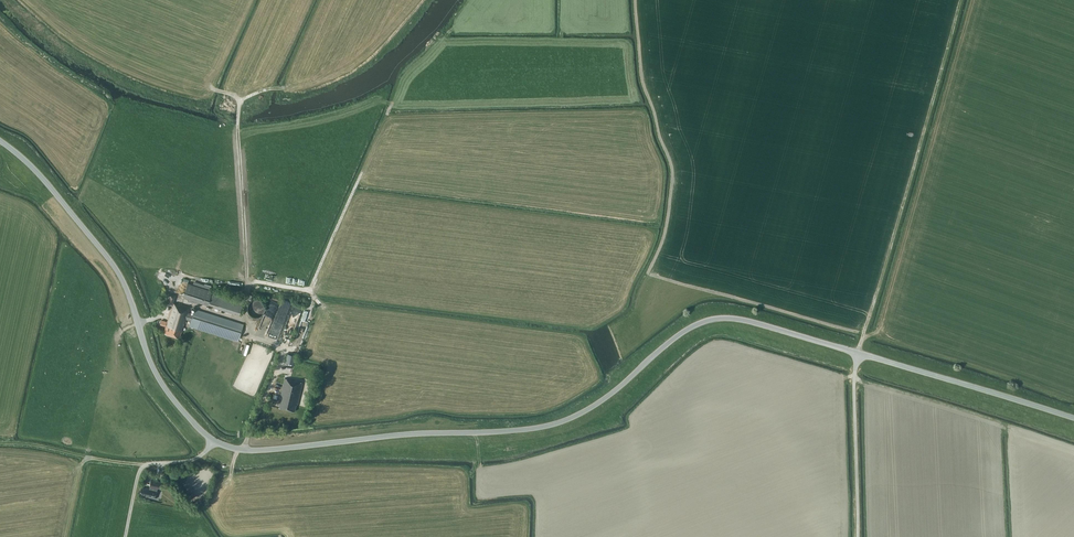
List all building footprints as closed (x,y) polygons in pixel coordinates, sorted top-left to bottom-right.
[(243,300),(212,291),(188,283),(187,284),(183,297),(207,305),(239,315),(243,300)] [(161,323),(166,325),(164,330),(165,331),(165,333),(179,338),(181,331),(182,332),(186,319),(191,320),(189,326),(238,341),(243,324),(194,309),(193,314),(188,312),(190,307),(178,304),(178,305),(173,303),(176,295),(169,293),(166,304),(172,306),(167,322),(162,320),(161,323)] [(254,317),(256,317),(259,317),(261,316),(263,315),(264,313),(265,311),(265,308),(265,306),(264,304),(263,302),(261,301),(259,300),(256,299),(254,300),(252,301),(250,302),(248,304),(247,306),(247,308),(247,311),(248,313),(250,315),(252,316),(254,317)] [(297,328),(304,307),(294,304),(294,306),(281,302),(272,331),(276,332),(278,328),(285,330),(286,324),(297,328)] [(249,355),(252,344),(247,342),(243,353),(249,355)] [(287,354),(285,362),(291,364),(291,363),(295,364),(297,356),(287,354)] [(285,378),(282,387),(279,401),(280,401),(279,407),(294,411),(296,405),(297,405),(303,382),(285,378)] [(141,488),(139,494),(146,496),(145,497),(155,499),(157,490),(156,490),(156,488),(160,489),(161,482),(150,480),(149,486),(150,486),(149,489),(145,488),(145,489),(141,488)]
